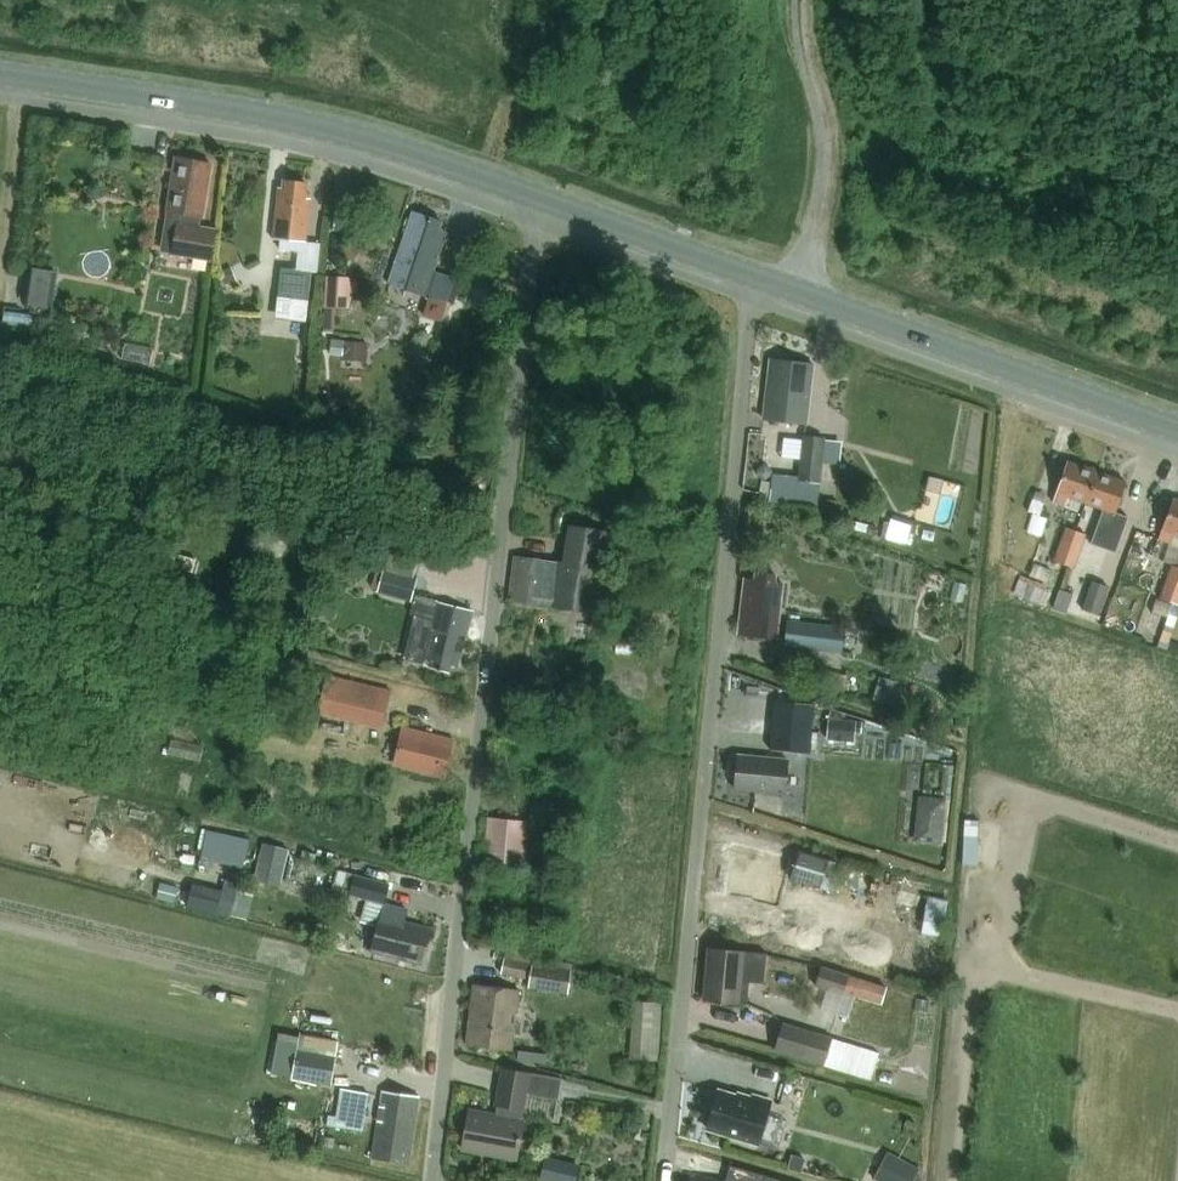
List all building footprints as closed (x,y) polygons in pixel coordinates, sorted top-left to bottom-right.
[(173,169),(168,209),(182,211),(181,220),(179,220),(175,251),(213,256),(218,226),(201,223),(202,214),(209,163),(185,160),(183,171),(173,169)] [(306,240),(310,197),(304,197),(305,182),(283,180),(283,186),(278,188),(274,238),(306,240)] [(412,213),(389,281),(425,294),(446,233),(438,230),(441,223),(412,213)] [(353,246),(345,254),(353,261),(361,253),(353,246)] [(51,303),(56,269),(32,265),(27,299),(51,303)] [(231,267),(219,272),(225,285),(237,280),(231,267)] [(282,268),(278,297),(308,300),(311,271),(297,270),(282,268)] [(440,320),(455,277),(439,272),(425,315),(440,320)] [(327,275),(325,307),(350,309),(352,277),(327,275)] [(45,331),(50,316),(18,306),(13,321),(45,331)] [(77,324),(75,330),(78,337),(84,339),(90,336),(92,330),(90,324),(84,322),(77,324)] [(342,360),(367,362),(369,342),(343,340),(342,356),(342,360)] [(808,420),(814,364),(771,359),(764,416),(808,420)] [(801,478),(823,480),(825,460),(828,434),(805,432),(801,478)] [(1069,458),(1054,499),(1065,503),(1068,494),(1086,501),(1098,469),(1069,458)] [(757,471),(757,472),(757,474),(758,475),(759,476),(760,477),(761,478),(762,479),(764,479),(765,479),(767,479),(768,478),(769,477),(770,476),(771,475),(771,474),(771,472),(771,471),(771,469),(770,468),(769,467),(768,466),(767,465),(765,465),(764,465),(762,465),(761,466),(760,467),(759,468),(758,469),(757,471)] [(1098,469),(1086,501),(1104,508),(1092,544),(1116,552),(1129,515),(1115,511),(1127,479),(1098,469)] [(1161,537),(1172,541),(1176,533),(1177,534),(1177,498),(1176,497),(1161,537)] [(888,537),(887,537),(907,543),(913,521),(894,515),(891,524),(888,537)] [(879,526),(869,523),(866,532),(876,535),(879,526)] [(518,555),(512,602),(554,607),(554,606),(599,612),(609,531),(567,526),(563,561),(518,555)] [(1055,560),(1074,567),(1086,533),(1067,526),(1055,560)] [(378,563),(372,585),(379,587),(379,589),(378,592),(394,597),(395,594),(397,586),(414,591),(419,574),(387,565),(385,565),(385,566),(378,563)] [(1161,597),(1177,603),(1177,566),(1173,564),(1161,597)] [(777,639),(784,583),(775,582),(776,575),(756,572),(755,580),(745,578),(739,633),(777,639)] [(1026,576),(1022,594),(1051,601),(1055,583),(1026,576)] [(1093,579),(1083,608),(1098,613),(1108,585),(1093,579)] [(1054,607),(1067,612),(1073,593),(1061,589),(1054,607)] [(459,666),(473,611),(430,599),(416,596),(411,615),(425,618),(424,622),(434,624),(425,658),(432,660),(430,666),(450,671),(451,664),(459,666)] [(1157,599),(1152,611),(1168,617),(1173,604),(1157,599)] [(788,617),(784,644),(842,651),(846,624),(788,617)] [(833,671),(829,690),(844,693),(847,674),(833,671)] [(330,674),(321,712),(383,727),(392,688),(330,674)] [(880,676),(874,699),(896,705),(903,683),(880,676)] [(776,701),(771,749),(810,753),(815,704),(776,701)] [(857,720),(829,718),(827,740),(855,742),(856,732),(857,720)] [(445,776),(454,738),(403,726),(396,756),(403,758),(401,765),(445,776)] [(785,793),(788,760),(739,755),(736,788),(785,793)] [(942,844),(947,799),(919,796),(914,842),(942,844)] [(585,805),(535,800),(533,816),(583,821),(585,805)] [(523,864),(526,820),(490,816),(487,852),(496,852),(495,861),(523,864)] [(203,853),(201,864),(212,866),(214,856),(227,858),(225,864),(244,868),(251,839),(208,830),(203,853)] [(259,875),(289,882),(298,845),(268,838),(259,875)] [(964,840),(962,865),(978,866),(980,841),(978,841),(964,840)] [(776,902),(789,861),(743,846),(738,862),(730,888),(760,897),(776,902)] [(304,850),(301,859),(316,862),(318,854),(304,850)] [(800,850),(792,879),(819,887),(828,859),(800,850)] [(372,899),(366,922),(378,925),(371,950),(423,963),(432,927),(405,921),(408,907),(385,901),(389,883),(337,870),(334,882),(353,886),(351,893),(372,899)] [(865,896),(876,899),(881,878),(854,871),(844,911),(860,915),(865,896)] [(161,882),(157,897),(175,902),(179,887),(161,882)] [(924,894),(898,889),(896,905),(921,910),(924,894)] [(192,890),(188,906),(217,914),(221,898),(192,890)] [(821,909),(821,895),(791,895),(791,909),(821,909)] [(928,897),(922,934),(942,937),(948,900),(928,897)] [(222,901),(220,913),(232,916),(235,904),(222,901)] [(706,997),(751,1000),(752,981),(765,982),(767,954),(710,949),(706,997)] [(532,980),(534,963),(506,959),(503,975),(532,980)] [(532,980),(530,988),(567,995),(571,970),(534,963),(532,980)] [(843,994),(844,991),(849,973),(822,964),(815,985),(843,994)] [(844,991),(882,1003),(887,985),(849,973),(844,991)] [(521,989),(475,983),(467,1045),(513,1051),(521,989)] [(638,997),(637,1055),(667,1055),(667,997),(638,997)] [(825,1065),(834,1038),(785,1023),(776,1050),(825,1065)] [(834,1038),(825,1065),(870,1079),(879,1052),(834,1038)] [(381,1043),(380,1051),(388,1052),(390,1045),(381,1043)] [(331,1083),(336,1055),(297,1048),(292,1076),(331,1083)] [(548,1053),(519,1050),(518,1059),(547,1063),(548,1053)] [(557,1097),(561,1077),(502,1066),(496,1105),(498,1105),(517,1109),(524,1110),(528,1092),(557,1097)] [(329,1114),(328,1124),(364,1129),(370,1092),(342,1088),(338,1115),(329,1114)] [(409,1163),(420,1095),(383,1089),(373,1157),(409,1163)] [(709,1127),(758,1142),(767,1113),(769,1105),(753,1100),(752,1102),(719,1092),(709,1127)] [(498,1105),(496,1114),(523,1119),(524,1110),(517,1109),(498,1105)] [(517,1158),(524,1119),(523,1119),(496,1114),(470,1109),(463,1148),(517,1158)] [(767,1113),(758,1142),(779,1148),(787,1119),(767,1113)] [(565,1180),(586,1180),(590,1160),(552,1153),(547,1178),(565,1180)] [(923,1178),(916,1176),(921,1168),(895,1155),(882,1180),(922,1180),(923,1178)]
